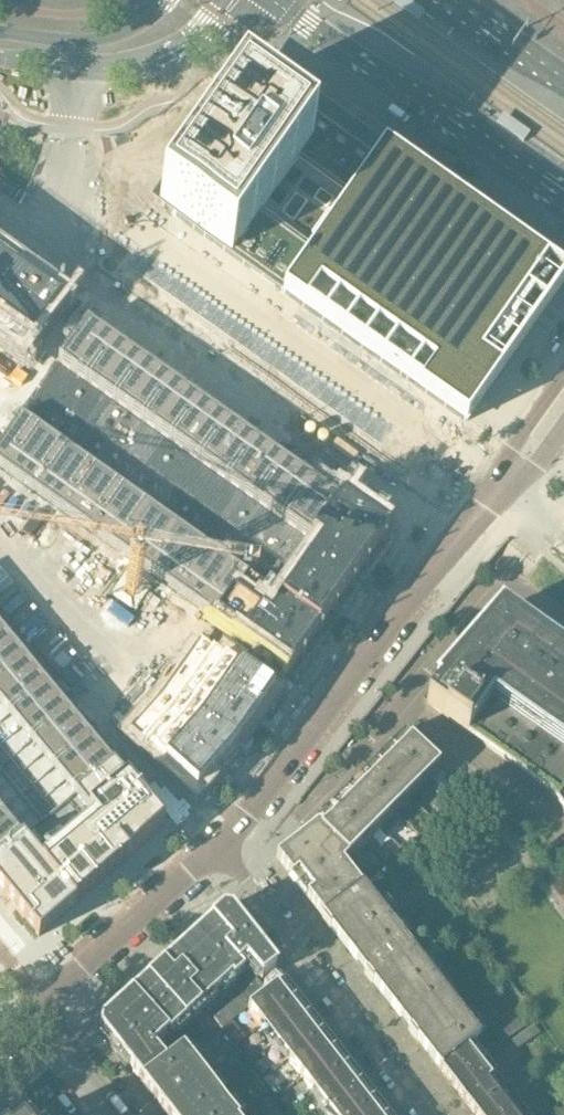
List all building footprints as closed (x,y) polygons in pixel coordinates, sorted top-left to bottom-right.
[(240,91),(159,207),(283,294),(377,160),(267,83),(255,101),(240,91)] [(283,294),(461,418),(563,267),(384,151),(377,160),(283,294)] [(5,437),(0,445),(0,467),(289,672),(317,633),(316,633),(384,537),(0,264),(0,434),(5,437)] [(437,690),(425,704),(549,792),(563,812),(563,658),(499,612),(434,688),(437,690)] [(2,895),(15,910),(38,938),(127,862),(163,827),(112,766),(0,631),(0,707),(76,799),(75,800),(87,814),(98,827),(47,870),(41,863),(40,864),(23,844),(0,816),(0,892),(2,895)] [(129,709),(117,722),(128,732),(195,792),(232,752),(273,693),(199,640),(187,633),(177,646),(180,648),(188,637),(199,644),(187,661),(173,651),(164,665),(166,667),(174,656),(185,664),(174,680),(160,670),(150,684),(153,686),(161,675),(172,683),(160,699),(146,690),(144,692),(158,702),(147,714),(137,705),(143,698),(141,696),(133,705),(145,716),(132,731),(121,722),(132,711),(129,709)] [(342,864),(407,798),(439,766),(405,733),(314,825),(315,827),(276,857),(292,878),(298,873),(312,892),(306,897),(322,918),(361,887),(342,864)] [(361,887),(322,918),(323,919),(322,920),(330,930),(331,929),(351,955),(391,924),(362,887),(361,887)] [(276,969),(231,911),(223,910),(178,950),(217,992),(231,980),(233,982),(250,967),(262,980),(276,969)] [(437,983),(421,962),(391,924),(351,955),(365,973),(364,974),(372,984),(373,983),(397,1014),(437,983)] [(445,943),(461,932),(457,926),(442,938),(445,943)] [(217,992),(178,950),(147,979),(186,1021),(217,992)] [(169,1036),(186,1021),(147,979),(101,1022),(100,1030),(140,1082),(165,1063),(152,1048),(167,1035),(169,1036)] [(248,991),(213,1018),(221,1029),(267,994),(256,980),(246,988),(248,991)] [(231,981),(216,994),(223,1001),(237,988),(231,981)] [(285,981),(247,1010),(329,1114),(390,1114),(285,981)] [(480,1038),(457,1009),(437,983),(397,1014),(409,1030),(408,1031),(416,1041),(417,1040),(440,1069),(440,1070),(472,1045),(480,1038)] [(213,997),(203,1006),(209,1013),(219,1004),(213,997)] [(501,1043),(534,1020),(526,1009),(493,1032),(501,1043)] [(539,1034),(534,1027),(512,1042),(517,1050),(539,1034)] [(472,1046),(472,1045),(440,1070),(440,1069),(439,1070),(464,1102),(497,1076),(473,1046),(472,1046)] [(504,1061),(517,1053),(512,1045),(499,1053),(504,1061)] [(182,1049),(165,1063),(140,1082),(166,1114),(233,1114),(182,1049)] [(234,1078),(245,1070),(234,1055),(223,1064),(234,1078)] [(497,1076),(464,1102),(473,1114),(508,1114),(519,1106),(497,1076)] [(273,1106),(265,1095),(244,1112),(246,1114),(261,1114),(273,1106)] [(519,1106),(508,1114),(527,1114),(519,1106)]
